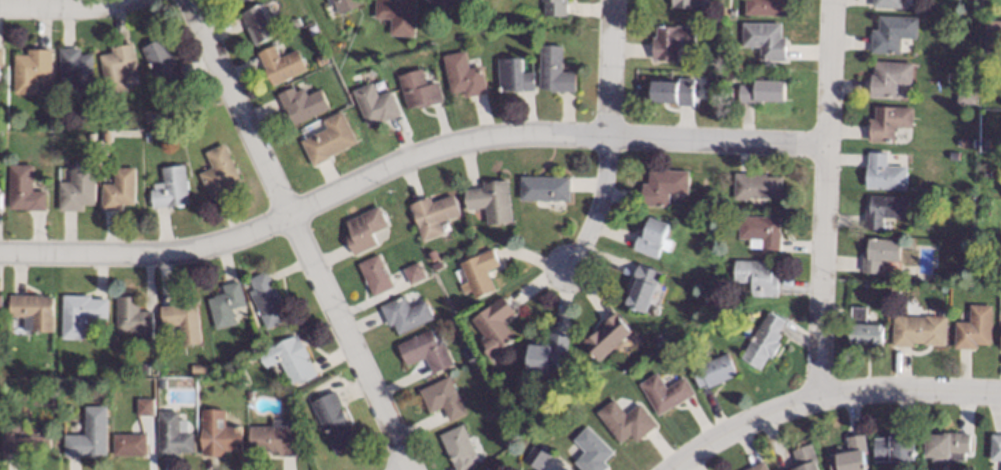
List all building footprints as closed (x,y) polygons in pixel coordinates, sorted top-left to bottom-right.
[(331,5),(328,0),(361,0),(362,3),(340,13),(336,3),(331,5)] [(375,17),(376,0),(416,0),(415,35),(390,35),(391,18),(375,17)] [(423,1),(450,11),(455,0),(424,0),(423,1)] [(543,16),(543,0),(566,0),(566,16),(543,16)] [(744,13),(744,0),(788,0),(788,14),(744,13)] [(278,34),(255,45),(240,13),(262,2),(278,34)] [(735,15),(726,14),(726,7),(727,7),(735,7),(735,15)] [(918,16),(917,37),(901,37),(901,52),(871,51),(872,28),(878,28),(879,15),(918,16)] [(303,23),(293,28),(290,20),(299,16),(303,23)] [(781,36),(786,36),(786,60),(758,60),(758,46),(741,46),(741,22),(781,22),(781,36)] [(697,25),(695,49),(677,48),(677,60),(650,58),(651,36),(654,36),(655,24),(697,25)] [(170,50),(172,49),(186,81),(167,90),(160,76),(154,79),(140,46),(164,35),(170,50)] [(137,68),(124,71),(128,88),(107,93),(98,54),(111,51),(110,45),(131,41),(137,68)] [(280,57),(298,49),(308,69),(273,85),(258,52),(274,44),(280,57)] [(561,70),(575,70),(575,91),(549,90),(549,88),(538,88),(539,45),(561,45),(561,70)] [(80,53),(92,53),(92,92),(71,92),(71,76),(59,76),(59,47),(80,47),(80,53)] [(52,77),(37,77),(37,93),(14,93),(14,53),(28,53),(28,48),(52,48),(52,77)] [(469,67),(481,64),(487,91),(464,96),(463,91),(451,94),(442,54),(465,49),(469,67)] [(330,60),(321,64),(317,56),(326,52),(330,60)] [(523,72),(533,71),(534,90),(512,92),(512,89),(499,90),(497,58),(522,56),(523,72)] [(912,61),(912,83),(896,83),(895,96),(869,95),(870,73),(874,73),(874,60),(912,61)] [(427,83),(436,81),(442,100),(418,108),(417,106),(408,109),(397,74),(422,67),(427,83)] [(693,106),(675,106),(675,102),(649,102),(649,80),(675,80),(675,76),(693,76),(693,106)] [(784,101),(761,101),(761,103),(737,103),(737,84),(752,84),(752,78),(787,79),(784,101)] [(378,94),(392,89),(402,115),(380,124),(379,120),(367,125),(353,90),(373,81),(378,94)] [(296,90),(305,87),(308,94),(322,88),(330,108),(295,123),(290,114),(287,115),(278,93),(294,86),(296,90)] [(913,106),(912,127),(895,126),(894,141),(867,140),(868,118),(874,118),(875,105),(913,106)] [(357,141),(330,155),(331,157),(314,166),(301,141),(328,128),(324,120),(342,110),(357,141)] [(110,141),(102,141),(102,131),(110,131),(110,141)] [(150,140),(142,140),(142,131),(150,131),(150,140)] [(974,137),(974,148),(961,148),(962,137),(974,137)] [(240,177),(227,183),(230,190),(210,199),(198,173),(212,167),(204,151),(224,142),(240,177)] [(887,151),(887,165),(907,166),(906,189),(865,188),(866,164),(868,164),(868,151),(887,151)] [(32,190),(46,190),(45,210),(24,210),(24,208),(8,208),(8,162),(32,162),(32,190)] [(190,203),(152,209),(149,189),(155,188),(154,183),(163,182),(161,167),(184,164),(190,203)] [(95,204),(83,204),(83,210),(58,210),(58,181),(70,181),(70,165),(95,165),(95,204)] [(135,203),(122,203),(122,210),(101,210),(101,183),(103,183),(103,174),(113,174),(113,166),(135,166),(135,203)] [(689,170),(688,193),(668,192),(667,205),(639,204),(640,183),(647,183),(648,168),(689,170)] [(764,173),(764,176),(782,176),(781,197),(749,196),(749,198),(732,198),(733,172),(764,173)] [(569,200),(519,199),(519,175),(570,176),(569,200)] [(512,221),(486,224),(484,207),(467,209),(464,189),(482,187),(482,181),(507,178),(512,221)] [(460,214),(439,221),(444,234),(423,241),(410,203),(430,196),(432,201),(453,193),(460,214)] [(909,195),(908,217),(883,216),(883,229),(864,228),(864,208),(869,208),(869,194),(909,195)] [(389,225),(374,231),(380,243),(355,254),(346,234),(352,232),(346,220),(379,205),(389,225)] [(779,216),(778,253),(761,253),(761,247),(749,246),(749,238),(736,238),(737,214),(779,216)] [(670,222),(664,237),(672,240),(668,251),(659,248),(655,257),(632,249),(638,230),(644,233),(650,215),(670,222)] [(902,238),(902,260),(882,260),(881,272),(862,272),(863,248),(868,248),(869,237),(902,238)] [(500,264),(487,270),(495,289),(475,297),(472,290),(464,294),(460,284),(468,281),(460,262),(493,248),(500,264)] [(437,256),(433,258),(429,251),(434,249),(437,256)] [(395,285),(374,295),(358,262),(379,252),(395,285)] [(445,266),(435,270),(433,264),(442,259),(445,266)] [(771,275),(778,275),(777,297),(750,296),(750,293),(741,292),(742,281),(732,281),(732,259),(771,260),(771,275)] [(426,276),(410,284),(403,268),(419,261),(426,276)] [(661,272),(645,313),(624,305),(633,281),(631,281),(638,263),(661,272)] [(273,287),(276,286),(285,303),(281,304),(288,318),(267,328),(249,291),(253,289),(248,278),(265,270),(273,287)] [(246,304),(232,308),(237,322),(216,328),(208,298),(214,296),(214,295),(225,291),(223,284),(239,280),(246,304)] [(409,306),(425,299),(433,318),(398,334),(393,324),(388,326),(379,305),(404,293),(409,306)] [(42,296),(53,296),(53,331),(23,331),(23,315),(9,315),(9,294),(42,294),(42,296)] [(91,298),(107,298),(107,316),(84,316),(83,338),(61,338),(62,294),(91,295),(91,298)] [(515,311),(503,320),(516,337),(497,351),(492,344),(488,347),(481,338),(485,335),(472,318),(503,294),(515,311)] [(139,310),(152,310),(152,340),(135,340),(135,331),(116,331),(116,295),(139,295),(139,310)] [(203,341),(182,344),(179,324),(162,326),(159,305),(198,300),(203,341)] [(992,305),(990,344),(976,344),(976,349),(954,348),(955,320),(969,321),(970,304),(992,305)] [(867,306),(866,322),(883,323),(882,349),(863,349),(863,346),(850,345),(851,306),(867,306)] [(783,320),(777,331),(781,334),(778,340),(780,341),(770,357),(767,355),(759,369),(739,357),(768,310),(783,320)] [(632,330),(600,360),(582,341),(592,331),(593,333),(614,312),(632,330)] [(729,321),(722,324),(719,317),(726,314),(729,321)] [(946,316),(945,344),(913,343),(913,346),(892,345),(893,314),(946,316)] [(717,329),(709,333),(707,328),(714,324),(717,329)] [(438,345),(443,342),(453,364),(433,373),(425,355),(406,364),(396,343),(430,328),(438,345)] [(310,355),(307,357),(316,374),(301,382),(300,379),(292,384),(279,360),(266,367),(258,352),(297,331),(310,355)] [(568,334),(567,354),(559,354),(557,376),(545,375),(545,372),(527,370),(529,343),(548,345),(550,332),(568,334)] [(737,375),(706,389),(704,384),(698,387),(686,359),(696,355),(699,363),(727,351),(737,375)] [(147,373),(140,373),(140,361),(148,361),(147,373)] [(206,372),(192,373),(191,364),(206,363),(206,372)] [(664,387),(683,375),(694,393),(656,416),(636,382),(654,371),(664,387)] [(468,412),(450,420),(443,406),(429,413),(418,390),(449,374),(468,412)] [(348,420),(346,421),(357,444),(335,455),(310,402),(334,390),(348,420)] [(625,413),(638,402),(656,425),(635,441),(630,434),(619,442),(595,411),(612,397),(625,413)] [(154,398),(154,415),(138,414),(138,398),(154,398)] [(107,455),(63,456),(63,433),(84,433),(84,405),(106,405),(107,455)] [(173,410),(179,410),(179,418),(188,418),(188,431),(194,431),(194,451),(179,451),(179,456),(157,456),(157,410),(163,410),(163,406),(173,406),(173,410)] [(226,425),(242,425),(242,450),(226,451),(226,455),(202,455),(201,410),(226,409),(226,425)] [(287,425),(296,425),(297,455),(279,455),(279,450),(249,450),(249,425),(272,425),(272,418),(286,418),(287,425)] [(23,420),(23,425),(50,425),(50,446),(23,446),(22,453),(2,453),(3,419),(23,420)] [(476,466),(468,469),(457,469),(439,433),(461,422),(477,456),(472,458),(476,466)] [(609,465),(604,469),(582,469),(573,462),(584,450),(572,439),(586,425),(613,451),(604,460),(609,465)] [(916,459),(875,460),(874,437),(888,437),(888,432),(915,431),(916,459)] [(972,432),(971,451),(965,451),(965,461),(948,460),(948,456),(926,455),(927,433),(940,433),(940,431),(972,432)] [(146,454),(113,454),(113,433),(146,433),(146,454)] [(864,451),(868,469),(831,469),(828,454),(849,450),(847,436),(864,433),(868,450),(864,451)] [(991,433),(1000,434),(1000,459),(990,459),(991,433)] [(551,450),(539,469),(523,459),(536,440),(551,450)] [(812,442),(822,469),(784,469),(798,465),(792,450),(812,442)] [(764,459),(770,469),(743,469),(764,459)]
